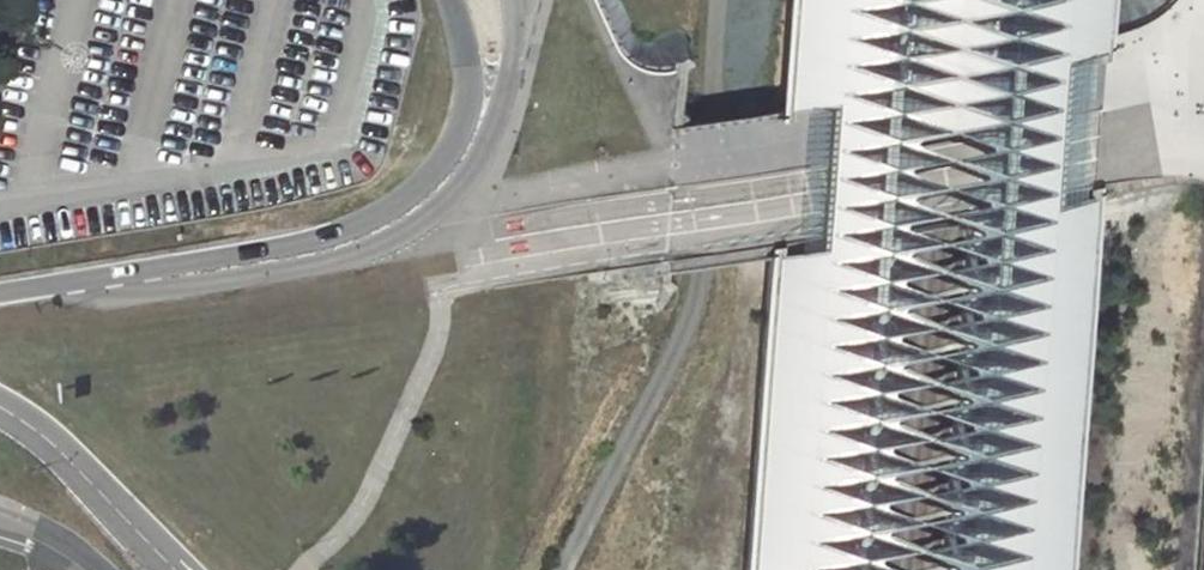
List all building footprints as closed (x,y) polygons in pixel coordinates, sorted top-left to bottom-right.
[(763,104),(794,97),(790,150),(784,222),(783,237),(747,244),(726,569),(1055,569),(1087,184),(1029,192),(1029,177),(1033,109),(1036,67),(1037,49),(1096,38),(1099,0),(771,0),(763,104)]
